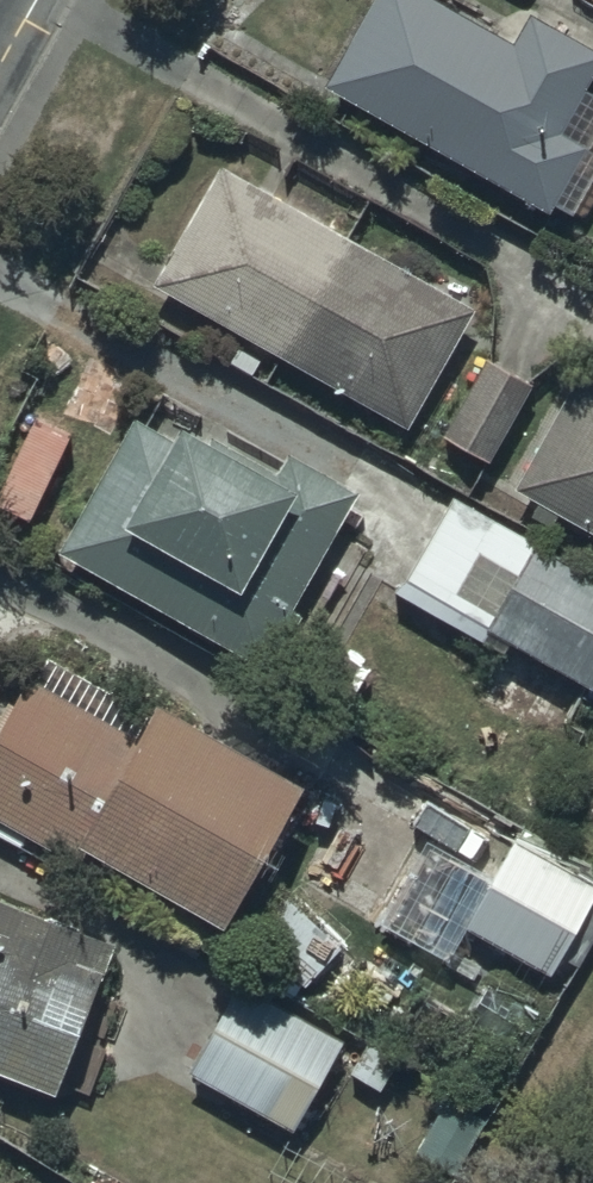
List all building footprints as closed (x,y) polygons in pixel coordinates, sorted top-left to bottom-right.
[(456,0),(366,0),(323,75),(550,202),(586,136),(559,121),(592,60),(592,40),(528,4),(513,32),(456,0)] [(474,301),(222,160),(155,280),(408,421),(474,301)] [(529,380),(487,356),(444,430),(486,455),(529,380)] [(581,364),(516,478),(540,492),(529,511),(553,524),(564,505),(592,521),(592,371),(581,364)] [(278,468),(179,411),(167,432),(132,412),(58,541),(259,655),(274,629),(284,635),(300,606),(289,600),(356,482),(290,445),(278,468)] [(458,492),(412,576),(487,618),(485,623),(592,682),(592,680),(592,567),(458,492)] [(48,655),(35,677),(27,673),(12,701),(8,699),(0,712),(0,815),(69,852),(79,833),(222,911),(299,772),(155,694),(147,709),(48,655)] [(513,832),(465,922),(553,968),(592,892),(592,875),(513,832)] [(53,1086),(57,1076),(89,1090),(110,1041),(78,1028),(115,938),(0,890),(0,1064),(53,1086)] [(345,1031),(244,972),(191,1063),(301,1128),(313,1108),(303,1102),(345,1031)] [(486,1113),(447,1090),(416,1143),(455,1166),(486,1113)]
